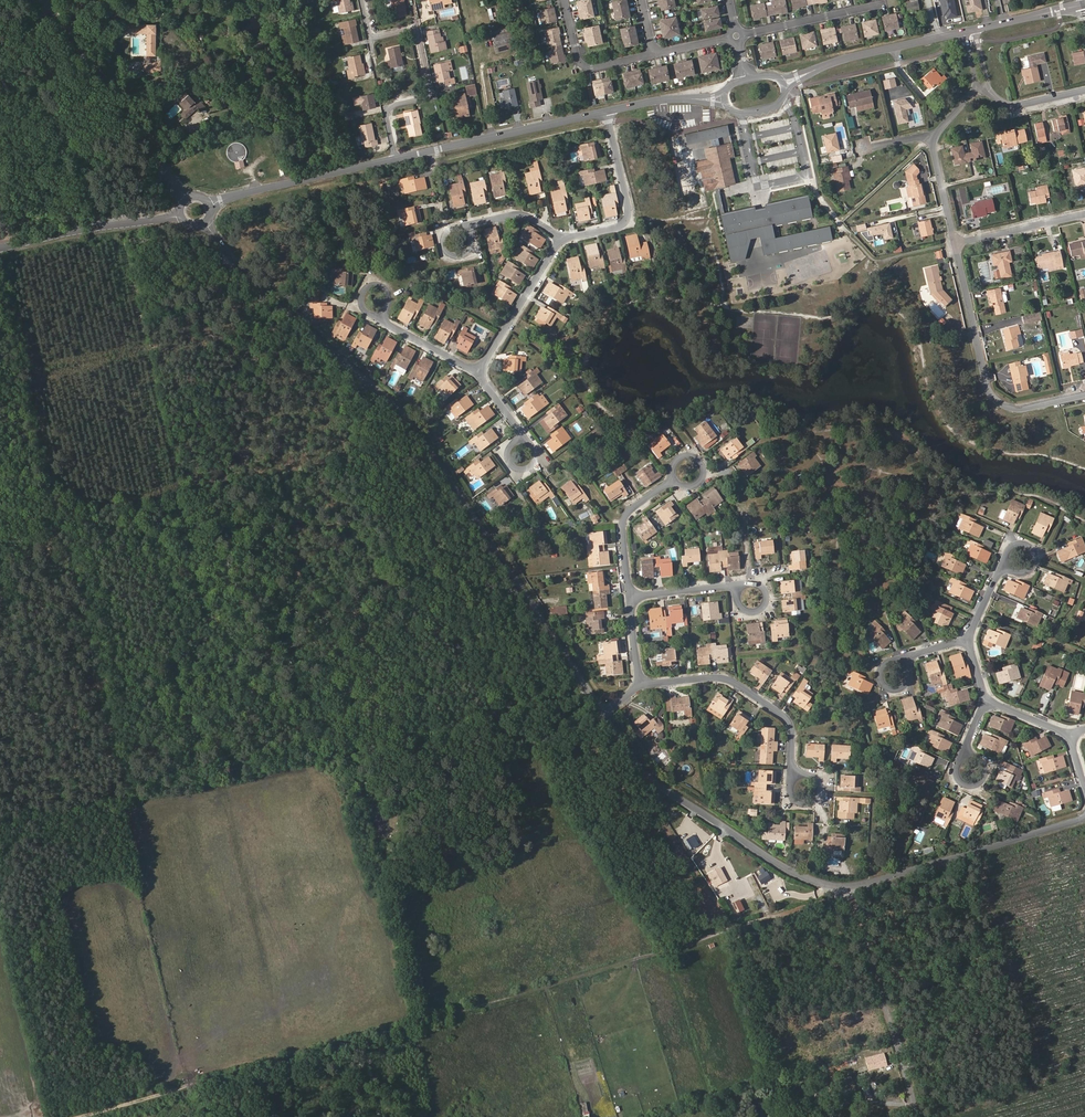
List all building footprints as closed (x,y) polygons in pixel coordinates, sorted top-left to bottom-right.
[(338,6),(332,7),(333,13),(339,11),(340,12),(351,10),(350,3),(349,0),(337,0),(338,6)] [(403,0),(385,0),(386,6),(388,7),(392,6),(394,18),(406,15),(403,0)] [(521,0),(513,0),(515,11),(523,10),(521,0)] [(577,1),(579,10),(594,7),(593,0),(583,0),(577,1)] [(629,8),(628,3),(626,3),(626,0),(622,0),(612,2),(614,11),(629,8)] [(658,1),(659,5),(660,5),(661,9),(675,6),(673,0),(663,0),(658,1)] [(770,15),(781,12),(781,13),(787,12),(784,0),(778,0),(771,1),(772,5),(768,6),(770,15)] [(809,0),(791,0),(793,9),(799,8),(798,6),(809,4),(809,0)] [(917,0),(904,0),(905,4),(902,4),(904,12),(919,9),(917,0)] [(957,15),(957,14),(954,0),(939,0),(942,16),(945,16),(946,19),(957,16),(957,15)] [(980,0),(964,0),(967,13),(982,9),(980,0)] [(770,15),(768,6),(764,7),(763,3),(751,6),(754,20),(759,18),(759,17),(770,15)] [(715,6),(701,10),(703,18),(718,15),(717,10),(716,11),(715,6)] [(594,7),(579,10),(580,19),(596,15),(594,7)] [(553,8),(540,11),(543,24),(556,21),(555,16),(554,16),(553,13),(555,13),(553,8)] [(630,12),(629,8),(614,11),(616,19),(629,16),(628,12),(630,12)] [(887,17),(887,16),(882,17),(885,30),(898,27),(895,14),(890,15),(890,16),(887,17)] [(660,25),(661,29),(677,26),(675,17),(663,20),(661,20),(662,24),(660,25)] [(719,18),(703,21),(705,30),(720,27),(719,23),(720,22),(719,18)] [(358,41),(355,25),(356,25),(355,19),(339,22),(340,28),(344,27),(345,34),(348,44),(358,41)] [(867,23),(867,22),(862,23),(865,36),(878,33),(875,20),(870,21),(870,22),(867,23)] [(155,56),(156,25),(124,24),(124,33),(144,33),(144,31),(146,31),(146,33),(146,56),(155,56)] [(847,27),(847,26),(841,27),(844,41),(857,38),(855,24),(850,25),(850,26),(847,27)] [(224,36),(226,26),(221,25),(220,28),(216,28),(215,35),(224,36)] [(512,41),(508,25),(492,29),(497,45),(511,41),(512,41)] [(599,25),(584,28),(585,33),(584,33),(585,37),(601,34),(599,25)] [(637,34),(636,30),(635,30),(634,26),(620,29),(622,38),(637,34)] [(679,34),(677,26),(661,29),(662,33),(663,33),(664,37),(679,34)] [(825,31),(825,29),(821,30),(824,44),(837,41),(834,27),(828,29),(828,30),(825,31)] [(558,28),(545,31),(548,43),(551,43),(552,46),(561,44),(558,33),(559,33),(558,28)] [(440,37),(438,29),(427,32),(431,52),(446,49),(445,41),(443,41),(441,42),(440,37)] [(806,35),(806,34),(800,35),(800,36),(803,48),(816,45),(813,32),(809,33),(809,34),(806,35)] [(601,34),(585,37),(586,42),(587,41),(588,46),(603,42),(601,34)] [(637,43),(637,39),(638,39),(637,34),(622,38),(624,46),(637,43)] [(784,40),(780,41),(783,54),(796,51),(793,38),(787,39),(788,40),(785,41),(784,40)] [(513,47),(511,41),(497,45),(498,51),(513,47)] [(775,56),(772,42),(768,43),(768,44),(765,45),(765,44),(759,45),(762,59),(775,56)] [(561,44),(552,46),(553,50),(549,51),(552,64),(565,61),(564,55),(563,55),(561,44)] [(399,46),(388,49),(390,61),(386,62),(388,70),(392,69),(395,71),(401,70),(402,68),(400,56),(401,56),(399,46)] [(1084,49),(1084,50),(1072,53),(1074,62),(1083,60),(1084,62),(1084,49)] [(715,53),(707,55),(710,70),(719,69),(715,53)] [(1040,80),(1036,64),(1046,62),(1044,53),(1027,57),(1030,68),(1024,69),(1025,75),(1024,75),(1026,83),(1040,80)] [(362,74),(360,65),(361,65),(359,55),(348,58),(350,70),(347,71),(349,78),(354,77),(353,76),(362,74)] [(707,55),(699,57),(702,72),(710,70),(707,55)] [(161,70),(161,60),(144,66),(147,75),(161,70)] [(694,74),(691,60),(686,61),(686,60),(682,61),(685,76),(694,74)] [(685,76),(682,61),(677,62),(678,63),(674,64),(676,77),(685,76)] [(449,75),(446,62),(434,65),(438,82),(445,80),(446,85),(455,83),(454,77),(450,78),(449,75)] [(661,65),(657,66),(660,81),(668,79),(665,66),(661,67),(661,65)] [(660,81),(657,66),(652,67),(653,68),(648,69),(651,83),(660,81)] [(947,78),(943,75),(941,77),(933,68),(924,76),(926,80),(923,82),(929,89),(936,83),(938,85),(947,78)] [(640,70),(631,72),(634,86),(643,84),(640,70)] [(634,86),(631,72),(623,74),(626,87),(634,86)] [(894,77),(882,80),(884,89),(896,86),(894,77)] [(609,78),(601,80),(604,94),(612,92),(609,78)] [(538,80),(527,82),(531,101),(529,101),(531,107),(541,105),(539,99),(542,99),(538,80)] [(601,80),(592,82),(595,96),(604,94),(601,80)] [(476,92),(475,84),(466,86),(468,94),(476,92)] [(204,106),(196,97),(193,100),(184,91),(182,92),(178,88),(166,98),(170,102),(177,96),(188,107),(185,110),(190,115),(194,110),(193,109),(196,106),(200,110),(204,106)] [(514,88),(503,91),(505,99),(500,100),(502,109),(518,106),(514,88)] [(872,101),(869,90),(847,95),(850,107),(855,105),(872,101)] [(468,113),(464,93),(459,94),(460,97),(450,99),(453,109),(455,108),(456,116),(468,113)] [(835,98),(834,93),(826,95),(827,98),(824,98),(824,97),(818,98),(818,97),(810,99),(812,108),(816,107),(817,112),(821,111),(821,113),(832,110),(832,106),(837,105),(836,103),(835,98)] [(375,107),(373,94),(361,96),(362,103),(364,110),(375,107)] [(173,105),(177,101),(185,110),(188,107),(177,96),(170,102),(173,105)] [(913,108),(905,98),(892,101),(898,125),(909,122),(908,121),(907,115),(906,109),(913,108)] [(873,107),(872,101),(855,105),(857,111),(873,107)] [(456,116),(455,108),(453,109),(455,118),(469,115),(468,113),(456,116)] [(421,134),(419,123),(420,123),(417,109),(405,112),(410,137),(421,134)] [(185,119),(190,115),(185,110),(181,114),(185,119)] [(353,119),(352,112),(340,114),(343,121),(353,119)] [(1069,128),(1066,115),(1059,116),(1059,118),(1052,120),(1054,131),(1060,130),(1069,128)] [(1045,133),(1042,122),(1034,124),(1036,134),(1045,133)] [(374,141),(371,123),(359,126),(363,143),(365,143),(366,147),(377,144),(376,140),(374,141)] [(729,135),(726,125),(685,134),(687,144),(710,139),(712,147),(719,145),(717,137),(729,135)] [(1026,141),(1024,129),(1014,131),(1005,133),(1005,132),(1005,130),(999,131),(1001,138),(1003,147),(1017,144),(1016,143),(1026,141)] [(985,157),(981,141),(970,144),(972,152),(968,153),(970,161),(985,157)] [(601,157),(598,144),(594,145),(588,146),(587,143),(577,145),(578,149),(582,148),(584,160),(601,157)] [(735,184),(729,157),(733,157),(730,143),(719,145),(712,147),(705,149),(707,159),(710,169),(701,171),(705,190),(735,184)] [(970,161),(968,153),(964,154),(962,146),(951,148),(954,164),(970,161)] [(710,169),(707,159),(694,162),(696,172),(701,171),(710,169)] [(235,169),(244,167),(242,160),(233,162),(235,169)] [(542,180),(537,161),(533,162),(534,167),(530,168),(530,172),(525,173),(530,194),(540,192),(539,184),(538,181),(542,180)] [(919,172),(918,169),(913,164),(905,171),(905,172),(916,175),(919,172)] [(850,188),(848,179),(846,171),(848,171),(847,166),(832,169),(833,174),(834,174),(838,191),(850,188)] [(606,180),(604,169),(594,171),(591,172),(590,168),(578,171),(579,175),(583,174),(585,185),(606,180)] [(506,183),(503,169),(499,170),(500,173),(490,176),(494,197),(505,194),(503,186),(503,183),(506,183)] [(463,196),(460,185),(464,185),(463,178),(462,178),(461,172),(457,173),(459,183),(449,185),(454,206),(465,203),(463,196)] [(917,180),(916,175),(905,172),(908,182),(917,180)] [(426,189),(424,178),(415,180),(411,181),(410,177),(398,180),(399,184),(403,183),(405,193),(426,189)] [(484,194),(481,184),(485,183),(484,180),(480,181),(470,183),(475,204),(486,202),(484,194)] [(566,190),(564,180),(558,181),(559,186),(560,185),(561,189),(551,192),(556,212),(566,210),(565,202),(564,199),(567,198),(567,195),(566,190)] [(926,202),(921,183),(918,184),(917,180),(908,182),(909,187),(907,188),(908,196),(911,196),(913,205),(926,202)] [(615,207),(613,196),(616,195),(614,184),(610,185),(611,193),(601,195),(606,216),(617,214),(615,207)] [(1049,197),(1047,184),(1036,186),(1037,190),(1028,192),(1030,203),(1036,202),(1045,200),(1045,198),(1049,197)] [(986,187),(986,195),(1004,193),(1004,186),(986,187)] [(755,206),(721,213),(732,262),(746,259),(751,239),(761,236),(765,255),(835,240),(832,226),(776,238),(773,226),(815,216),(809,194),(767,203),(767,208),(757,210),(755,206)] [(589,213),(587,207),(591,207),(589,197),(585,198),(586,202),(575,204),(579,221),(590,218),(589,213)] [(994,211),(992,199),(974,202),(975,205),(971,206),(973,218),(978,217),(977,215),(986,213),(994,211)] [(421,222),(418,209),(415,210),(408,212),(408,208),(398,210),(399,215),(402,214),(405,226),(421,222)] [(933,234),(929,219),(918,221),(921,236),(933,234)] [(854,232),(857,231),(857,232),(861,231),(866,230),(865,223),(856,225),(856,226),(853,226),(852,227),(852,230),(854,230),(854,232)] [(891,231),(890,223),(867,227),(867,230),(868,236),(873,235),(883,233),(884,239),(893,238),(891,231)] [(539,249),(545,240),(539,236),(529,230),(531,227),(529,225),(521,238),(539,249)] [(505,251),(502,239),(498,240),(498,236),(495,227),(485,230),(489,250),(500,248),(501,252),(505,251)] [(541,232),(531,227),(529,230),(539,236),(541,232)] [(873,240),(873,235),(868,236),(867,230),(866,230),(861,231),(861,234),(868,241),(873,240)] [(434,246),(431,235),(426,236),(420,238),(419,234),(415,235),(410,236),(411,240),(415,239),(417,250),(434,246)] [(645,259),(643,247),(639,248),(638,244),(636,235),(626,237),(630,258),(631,261),(632,262),(645,259)] [(1068,244),(1071,256),(1079,254),(1084,253),(1084,240),(1068,244)] [(605,268),(602,256),(599,257),(598,253),(596,244),(585,246),(590,267),(600,265),(601,269),(605,268)] [(532,269),(538,260),(531,256),(522,250),(524,247),(521,245),(513,258),(532,269)] [(533,253),(524,247),(522,250),(531,256),(533,253)] [(627,272),(624,260),(621,261),(620,257),(618,248),(607,251),(613,275),(623,273),(627,272)] [(934,252),(937,260),(943,258),(941,250),(934,252)] [(1011,276),(1008,262),(1012,261),(1009,251),(992,255),(994,265),(998,264),(1001,278),(1011,276)] [(1062,266),(1059,251),(1049,253),(1049,254),(1036,257),(1039,269),(1048,267),(1057,265),(1058,267),(1062,266)] [(838,254),(840,263),(848,261),(846,252),(838,254)] [(587,281),(584,269),(581,270),(580,267),(578,257),(567,260),(571,281),(582,278),(582,282),(587,281)] [(519,285),(524,276),(518,272),(509,266),(511,263),(508,261),(500,274),(519,285)] [(520,268),(511,263),(509,266),(518,272),(520,268)] [(939,277),(938,272),(939,272),(937,265),(924,268),(930,294),(931,294),(932,293),(944,306),(951,300),(942,291),(940,280),(939,277)] [(351,286),(352,274),(349,273),(343,273),(343,269),(333,268),(332,272),(336,272),(335,285),(351,286)] [(480,282),(477,270),(474,271),(468,272),(467,268),(457,271),(458,275),(461,274),(464,286),(480,282)] [(510,304),(516,295),(510,291),(500,285),(502,282),(500,281),(492,293),(510,304)] [(512,288),(502,282),(500,285),(510,291),(512,288)] [(571,297),(573,293),(563,287),(561,290),(558,288),(550,283),(544,292),(562,303),(568,295),(571,297)] [(1005,312),(1003,302),(1006,301),(1007,300),(1005,295),(1004,294),(1001,295),(1000,287),(993,289),(994,293),(989,294),(992,305),(994,304),(995,304),(995,307),(994,307),(996,315),(1005,312)] [(944,306),(932,293),(931,294),(943,307),(944,306)] [(416,316),(423,303),(420,301),(417,305),(408,300),(398,318),(408,324),(411,317),(413,314),(416,316)] [(332,318),(331,306),(326,307),(320,307),(320,303),(310,303),(311,308),(314,307),(315,318),(332,318)] [(437,320),(442,312),(429,305),(419,323),(428,329),(432,322),(434,319),(437,320)] [(550,326),(556,317),(560,319),(562,315),(553,310),(551,313),(546,310),(542,307),(536,317),(538,318),(545,323),(550,326)] [(1044,318),(1043,311),(1024,315),(1025,322),(1044,318)] [(346,338),(356,319),(346,314),(341,323),(340,325),(337,324),(331,334),(335,337),(336,335),(337,333),(341,335),(346,338)] [(453,336),(460,322),(456,320),(454,324),(445,319),(434,338),(444,344),(448,337),(449,334),(453,336)] [(366,349),(376,330),(367,325),(362,334),(361,336),(357,335),(351,346),(355,348),(357,344),(366,349)] [(1023,345),(1020,334),(1017,335),(1015,326),(1007,329),(1008,333),(1006,334),(1008,340),(1005,341),(1008,350),(1017,347),(1023,345)] [(467,353),(475,338),(465,332),(467,329),(463,327),(459,335),(462,337),(459,342),(457,347),(467,353)] [(1084,337),(1083,332),(1081,333),(1080,330),(1075,331),(1076,338),(1084,337)] [(386,361),(396,343),(387,338),(382,346),(380,349),(377,347),(372,357),(375,359),(377,356),(381,359),(386,361)] [(405,370),(415,352),(405,346),(401,355),(399,358),(396,356),(390,366),(394,368),(396,365),(405,370)] [(1050,368),(1047,356),(1045,353),(1042,355),(1045,359),(1047,368),(1050,368)] [(1083,362),(1081,353),(1077,354),(1069,355),(1060,357),(1062,368),(1079,364),(1079,363),(1083,362)] [(520,372),(521,361),(525,361),(525,357),(515,356),(515,360),(509,359),(504,359),(503,370),(520,372)] [(423,381),(433,363),(423,357),(418,366),(417,369),(414,367),(408,377),(412,380),(414,376),(423,381)] [(1026,381),(1025,377),(1027,376),(1024,365),(1020,366),(1019,362),(1009,364),(1010,369),(1011,368),(1012,373),(1013,373),(1014,376),(1012,376),(1014,384),(1016,392),(1028,389),(1026,381)] [(542,383),(536,375),(539,372),(536,368),(532,371),(527,375),(525,377),(527,380),(524,382),(518,386),(525,395),(542,383)] [(389,384),(394,386),(399,374),(394,371),(389,384)] [(448,397),(460,385),(452,376),(449,379),(445,383),(442,380),(435,387),(437,390),(440,388),(448,397)] [(545,405),(536,394),(528,400),(531,403),(528,405),(522,409),(528,418),(545,405)] [(456,418),(473,405),(466,396),(459,402),(456,404),(454,400),(444,408),(446,412),(449,409),(456,418)] [(567,416),(558,404),(550,410),(552,413),(549,415),(543,419),(550,428),(556,424),(567,416)] [(474,430),(494,415),(487,406),(480,412),(477,414),(475,411),(465,418),(474,430)] [(550,428),(543,419),(540,422),(548,433),(557,426),(556,424),(550,428)] [(718,440),(715,437),(716,436),(705,422),(697,428),(701,435),(696,439),(700,443),(701,442),(704,446),(706,449),(718,440)] [(570,439),(561,427),(553,433),(555,436),(553,438),(547,443),(553,451),(570,439)] [(498,438),(491,429),(483,435),(480,437),(478,434),(469,441),(471,445),(474,442),(480,451),(498,438)] [(663,448),(669,443),(662,435),(648,446),(658,459),(662,456),(659,453),(664,449),(663,448)] [(737,456),(747,448),(745,445),(741,448),(734,439),(720,450),(727,459),(731,456),(735,453),(737,456)] [(754,457),(756,456),(753,452),(741,461),(744,465),(741,467),(740,467),(747,476),(760,466),(754,457)] [(495,466),(488,457),(480,463),(478,465),(475,462),(466,469),(468,472),(469,472),(471,470),(474,474),(478,479),(495,466)] [(626,469),(621,462),(615,465),(620,473),(626,469)] [(645,487),(660,476),(658,473),(655,475),(651,469),(652,468),(649,464),(636,473),(645,487)] [(620,473),(615,465),(611,468),(616,476),(620,473)] [(555,496),(549,488),(546,490),(542,485),(539,481),(530,488),(540,502),(549,495),(551,498),(555,496)] [(588,498),(578,485),(575,487),(571,481),(561,488),(574,504),(582,497),(585,501),(588,498)] [(628,494),(618,481),(603,491),(610,500),(616,496),(616,497),(622,494),(624,497),(628,494)] [(513,496),(506,486),(503,488),(498,491),(496,489),(488,495),(490,498),(493,496),(500,506),(513,496)] [(722,500),(713,487),(703,495),(705,498),(708,502),(705,504),(711,513),(715,511),(713,507),(722,500)] [(711,513),(705,504),(702,507),(699,502),(696,499),(686,506),(696,520),(706,513),(708,516),(711,513)] [(1016,517),(1017,514),(1021,515),(1025,506),(1012,500),(1006,512),(1003,510),(1002,511),(999,517),(1000,518),(1003,519),(1013,524),(1016,517)] [(678,516),(676,512),(674,513),(670,507),(673,505),(670,501),(655,512),(665,525),(678,516)] [(587,512),(579,515),(581,520),(589,516),(587,512)] [(978,537),(983,527),(974,523),(971,522),(973,519),(961,513),(960,517),(956,525),(957,526),(959,527),(958,528),(978,537)] [(1050,528),(1054,519),(1040,513),(1032,532),(1042,537),(1045,530),(1046,527),(1050,528)] [(657,532),(646,517),(642,519),(644,522),(638,527),(638,526),(634,528),(643,541),(657,532)] [(607,544),(606,536),(605,537),(604,532),(589,533),(590,545),(587,546),(587,550),(598,549),(597,545),(607,544)] [(1081,537),(1071,541),(1073,545),(1070,546),(1057,552),(1061,562),(1084,551),(1084,547),(1081,537)] [(986,563),(990,553),(981,549),(978,548),(980,544),(969,539),(967,543),(971,545),(966,554),(986,563)] [(773,551),(772,541),(755,543),(756,559),(761,558),(760,554),(766,554),(766,552),(773,551)] [(609,564),(608,551),(598,552),(598,549),(587,550),(588,554),(591,554),(593,565),(593,566),(609,564)] [(687,566),(687,562),(693,562),(693,560),(699,559),(698,549),(694,549),(685,550),(686,556),(681,556),(682,566),(687,566)] [(720,567),(720,561),(723,561),(723,551),(718,551),(719,554),(708,555),(710,572),(721,571),(720,567)] [(739,569),(738,557),(733,557),(733,553),(727,553),(727,551),(723,551),(723,561),(727,560),(728,566),(728,570),(739,569)] [(806,568),(804,551),(793,552),(794,559),(792,559),(793,565),(789,566),(789,570),(806,568)] [(961,575),(965,565),(957,561),(953,559),(955,556),(944,551),(942,555),(946,557),(941,566),(961,575)] [(672,575),(670,559),(660,560),(659,557),(655,558),(656,567),(660,567),(661,576),(672,575)] [(653,577),(652,567),(656,567),(655,558),(654,558),(651,558),(651,561),(641,562),(642,578),(653,577)] [(609,589),(609,585),(605,585),(604,579),(603,579),(602,572),(591,573),(592,583),(593,591),(609,589)] [(1063,592),(1067,583),(1068,583),(1070,579),(1060,575),(1058,578),(1055,577),(1048,574),(1044,584),(1063,592)] [(969,601),(973,591),(964,587),(961,586),(963,582),(952,577),(950,581),(953,583),(949,592),(969,601)] [(798,591),(797,580),(780,582),(781,593),(791,592),(791,596),(805,595),(805,591),(802,591),(798,591)] [(1023,599),(1029,585),(1020,581),(1018,585),(1015,583),(1008,580),(1004,590),(1023,599)] [(606,600),(606,594),(610,594),(609,589),(593,591),(595,609),(606,608),(605,600),(606,600)] [(800,610),(799,600),(803,599),(805,599),(805,595),(791,596),(792,600),(782,601),(783,612),(791,611),(792,616),(800,615),(800,610)] [(946,628),(953,614),(950,612),(946,611),(948,605),(936,600),(934,605),(932,605),(931,609),(935,611),(931,621),(946,628)] [(721,618),(721,614),(718,614),(717,614),(716,607),(718,607),(717,602),(701,604),(703,620),(721,618)] [(567,615),(566,607),(556,608),(557,616),(567,615)] [(682,622),(680,607),(676,608),(675,607),(668,607),(669,617),(666,617),(667,627),(670,627),(671,627),(671,623),(682,622)] [(557,616),(556,608),(547,609),(548,613),(550,617),(557,616)] [(667,627),(666,617),(662,618),(661,611),(661,608),(653,609),(653,610),(649,611),(650,625),(655,625),(655,628),(662,628),(663,630),(665,630),(667,630),(667,627)] [(1036,627),(1042,613),(1033,609),(1032,613),(1028,611),(1021,608),(1017,618),(1036,627)] [(601,628),(600,621),(604,621),(603,611),(586,613),(587,618),(585,618),(587,634),(604,632),(603,628),(601,628)] [(914,626),(912,623),(915,621),(905,611),(902,614),(905,617),(897,624),(912,639),(920,632),(914,626)] [(788,636),(786,620),(774,621),(774,625),(775,630),(771,631),(772,641),(777,641),(777,638),(788,636)] [(883,634),(881,632),(884,629),(875,621),(872,624),(875,626),(867,634),(882,649),(890,641),(883,634)] [(765,642),(763,632),(759,632),(758,623),(751,624),(751,625),(746,626),(748,641),(760,639),(761,643),(765,642)] [(1004,648),(1010,634),(1001,630),(999,634),(996,633),(989,630),(985,640),(1004,648)] [(621,654),(620,646),(619,646),(618,641),(603,643),(604,655),(597,656),(597,657),(597,660),(612,658),(611,655),(617,654),(621,654)] [(728,661),(726,645),(715,646),(715,643),(711,644),(712,654),(716,653),(716,658),(717,663),(728,661)] [(712,654),(711,644),(706,644),(707,647),(697,648),(698,665),(709,664),(709,659),(708,654),(712,654)] [(679,660),(678,648),(661,650),(662,654),(658,654),(656,656),(657,661),(658,662),(656,662),(657,666),(670,665),(670,661),(674,661),(679,660)] [(971,677),(967,665),(964,666),(963,663),(960,654),(950,657),(956,677),(966,674),(967,678),(971,677)] [(622,674),(621,669),(622,668),(622,661),(617,661),(612,662),(612,658),(597,660),(597,662),(598,664),(605,663),(606,675),(622,674)] [(763,684),(772,671),(757,661),(751,670),(757,674),(756,675),(761,679),(759,682),(763,684)] [(948,687),(943,673),(940,674),(939,671),(936,661),(925,664),(932,685),(942,682),(944,689),(948,687)] [(999,684),(1020,677),(1016,663),(1006,666),(1007,670),(1004,671),(996,673),(999,684)] [(1053,683),(1054,679),(1057,681),(1058,680),(1061,673),(1062,670),(1058,668),(1058,670),(1048,666),(1040,685),(1050,690),(1053,683)] [(863,680),(860,679),(862,675),(851,670),(849,674),(852,676),(848,685),(868,694),(872,684),(863,680)] [(790,687),(795,679),(797,680),(799,676),(794,672),(790,679),(781,673),(771,687),(781,693),(783,689),(787,684),(790,687)] [(1064,683),(1067,676),(1061,673),(1058,680),(1064,683)] [(807,702),(812,694),(808,691),(810,688),(810,686),(806,684),(807,682),(804,679),(796,691),(799,693),(796,698),(794,701),(807,711),(811,705),(807,702)] [(969,700),(966,689),(957,692),(954,693),(953,689),(941,692),(942,697),(946,696),(949,706),(969,700)] [(1080,703),(1084,704),(1084,698),(1084,694),(1071,691),(1067,712),(1078,714),(1079,706),(1080,703)] [(721,719),(733,700),(729,697),(727,700),(720,696),(721,695),(718,693),(707,710),(721,719)] [(689,708),(688,699),(681,700),(681,698),(675,699),(675,695),(670,695),(670,699),(671,710),(672,712),(684,710),(685,717),(691,716),(691,708),(689,708)] [(923,720),(919,709),(916,710),(915,707),(912,697),(901,700),(907,721),(917,718),(919,721),(923,720)] [(895,727),(892,717),(888,718),(886,713),(885,709),(873,713),(878,729),(889,725),(891,728),(895,727)] [(953,721),(950,720),(952,716),(941,711),(939,715),(942,716),(938,726),(957,735),(962,725),(953,721)] [(744,726),(747,721),(749,718),(743,714),(742,715),(738,712),(730,725),(740,732),(735,738),(739,741),(747,728),(744,726)] [(659,727),(653,720),(652,719),(649,722),(643,715),(638,719),(639,720),(635,724),(640,730),(636,733),(640,738),(644,735),(645,735),(651,730),(653,732),(654,732),(656,730),(659,734),(663,729),(663,726),(663,725),(659,727)] [(1009,734),(1014,721),(1005,717),(1004,720),(1000,719),(993,716),(989,726),(1009,734)] [(663,724),(656,717),(653,720),(659,727),(663,725),(663,724)] [(773,742),(774,736),(772,736),(772,729),(762,728),(761,746),(767,746),(777,747),(777,742),(773,742)] [(942,739),(939,737),(941,734),(929,729),(927,733),(931,735),(927,744),(947,753),(951,743),(942,739)] [(1006,745),(1008,741),(996,736),(995,739),(991,737),(985,734),(980,744),(1000,753),(1004,744),(1006,745)] [(1050,746),(1045,736),(1037,740),(1034,742),(1032,739),(1023,744),(1025,747),(1026,747),(1031,756),(1050,746)] [(823,761),(824,745),(806,744),(806,754),(813,755),(813,756),(819,757),(819,760),(823,761)] [(929,768),(933,758),(925,754),(921,753),(923,749),(912,744),(910,748),(914,750),(909,759),(929,768)] [(849,757),(850,746),(832,745),(831,761),(836,761),(836,758),(842,758),(842,756),(849,757)] [(770,764),(771,757),(772,757),(773,751),(776,751),(777,747),(767,746),(767,750),(760,750),(760,763),(770,764)] [(1065,766),(1062,756),(1053,759),(1050,760),(1049,756),(1039,759),(1040,763),(1042,763),(1045,773),(1065,766)] [(510,765),(508,757),(502,759),(504,767),(510,765)] [(1015,779),(1016,778),(1019,780),(1021,775),(1020,775),(1022,770),(1002,761),(1000,765),(1007,769),(1012,771),(1011,775),(1005,772),(1001,770),(996,780),(997,785),(1004,788),(1006,785),(1011,788),(1015,779)] [(775,784),(775,777),(774,777),(774,772),(759,771),(758,783),(754,782),(754,787),(765,788),(766,784),(775,784)] [(858,788),(858,777),(841,776),(841,787),(844,787),(850,787),(850,791),(860,792),(860,788),(858,788)] [(774,799),(774,792),(765,791),(765,788),(754,787),(751,787),(748,787),(748,791),(754,791),(754,803),(772,804),(773,799),(774,799)] [(1071,800),(1068,790),(1059,792),(1056,794),(1054,789),(1042,793),(1044,798),(1048,797),(1051,806),(1053,810),(1054,811),(1061,809),(1059,804),(1071,800)] [(856,814),(857,802),(870,803),(871,798),(850,797),(850,801),(844,801),(840,801),(839,818),(848,818),(848,814),(854,814),(856,814)] [(952,816),(948,814),(950,811),(954,802),(944,798),(935,817),(934,820),(935,821),(946,827),(952,816)] [(980,816),(977,815),(980,809),(981,806),(970,800),(966,809),(962,807),(957,817),(972,825),(973,824),(976,826),(980,816)] [(1017,821),(1023,807),(1021,806),(1015,804),(1013,803),(1012,807),(1009,805),(997,800),(992,810),(1017,821)] [(785,823),(785,822),(780,822),(780,825),(773,825),(773,824),(769,823),(768,833),(763,832),(762,839),(784,840),(784,832),(785,823)] [(812,840),(813,823),(808,823),(808,827),(802,827),(801,828),(794,828),(794,843),(803,844),(803,839),(812,840)] [(843,851),(844,835),(839,835),(839,834),(832,834),(832,837),(831,843),(827,843),(823,843),(823,851),(827,852),(827,854),(831,854),(832,850),(843,851)] [(722,882),(725,880),(719,868),(716,869),(722,882)] [(723,882),(716,870),(708,874),(715,887),(723,882)] [(761,893),(753,897),(757,904),(764,901),(761,893)] [(867,1054),(870,1066),(886,1063),(883,1050),(867,1054)] [(844,1060),(844,1072),(849,1072),(849,1064),(857,1064),(857,1060),(844,1060)]
